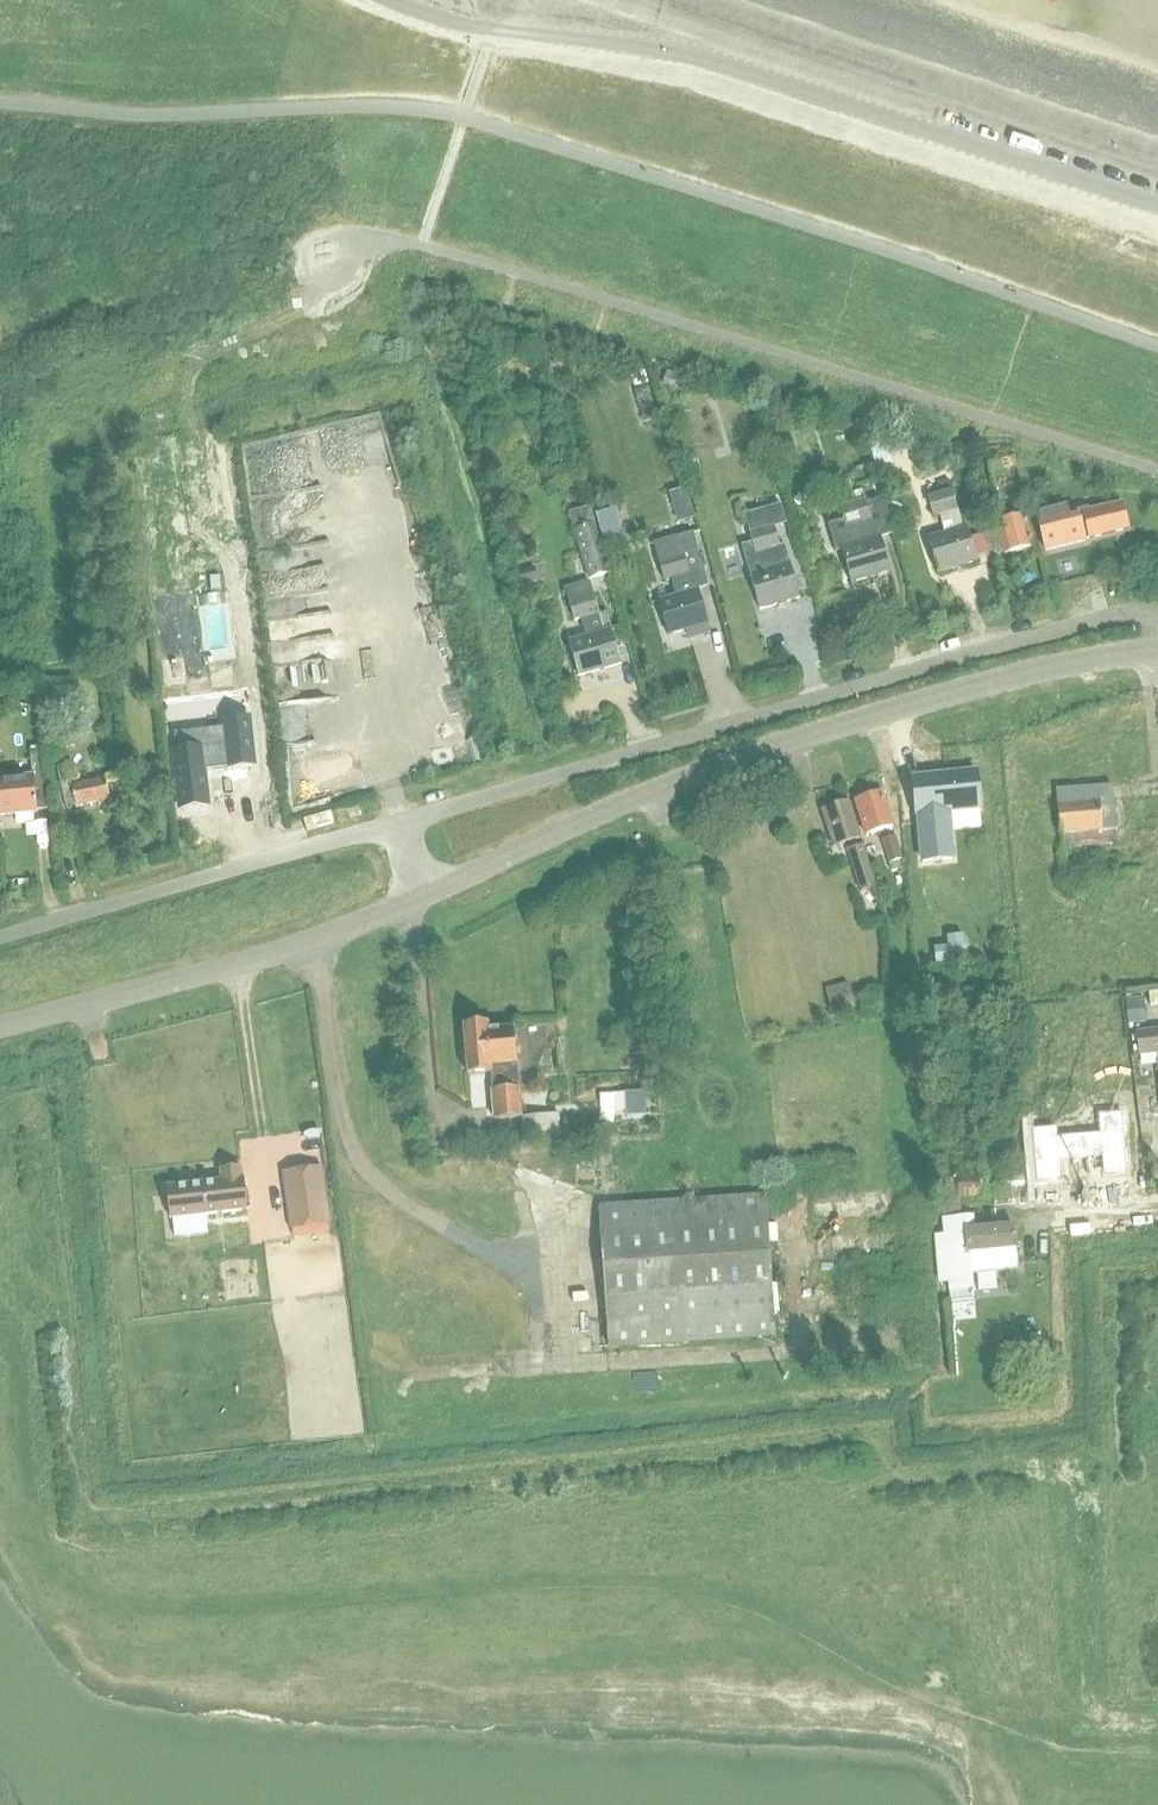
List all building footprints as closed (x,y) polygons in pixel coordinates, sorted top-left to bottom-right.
[(665,373),(660,387),(675,392),(680,378),(665,373)] [(881,538),(894,535),(883,499),(866,504),(862,491),(851,494),(854,504),(840,508),(844,521),(827,525),(835,553),(841,551),(850,584),(890,572),(881,538)] [(949,492),(925,498),(931,517),(938,515),(954,511),(949,492)] [(1004,555),(1032,549),(1025,515),(1003,521),(998,499),(985,502),(991,524),(997,523),(1004,555)] [(1065,506),(1035,514),(1044,552),(1084,542),(1084,540),(1088,539),(1089,540),(1128,530),(1121,503),(1088,511),(1087,508),(1067,513),(1065,506)] [(751,545),(741,547),(749,576),(759,610),(799,598),(789,564),(784,547),(780,548),(775,529),(775,528),(785,525),(779,506),(743,516),(751,545)] [(587,580),(609,573),(590,507),(568,514),(587,580)] [(612,510),(594,515),(603,546),(621,541),(612,510)] [(944,534),(927,539),(936,573),(977,562),(967,528),(955,531),(953,525),(942,529),(944,534)] [(677,538),(654,544),(659,562),(664,581),(670,580),(674,592),(675,597),(658,602),(668,636),(708,625),(698,590),(706,588),(702,571),(691,534),(677,538)] [(534,565),(516,570),(519,584),(538,579),(534,565)] [(592,593),(568,600),(574,621),(581,620),(586,637),(568,642),(578,676),(620,665),(616,648),(628,645),(623,627),(611,630),(603,632),(592,593)] [(228,727),(173,733),(175,750),(182,811),(206,808),(202,771),(232,768),(233,770),(252,768),(246,719),(227,721),(228,727)] [(42,777),(40,752),(31,753),(33,777),(0,780),(0,817),(36,813),(35,803),(47,803),(45,776),(42,777)] [(975,773),(911,779),(915,816),(917,816),(922,862),(951,859),(947,812),(979,809),(975,773)] [(75,807),(110,800),(106,778),(71,786),(72,790),(63,792),(67,809),(75,807)] [(1111,786),(1056,790),(1059,835),(1061,849),(1115,844),(1114,830),(1115,830),(1111,786)] [(892,828),(881,792),(855,801),(866,836),(892,828)] [(861,839),(849,802),(821,811),(833,848),(861,839)] [(902,859),(895,837),(881,841),(888,864),(899,860),(902,859)] [(876,887),(863,846),(847,851),(860,893),(876,887)] [(899,860),(888,864),(891,871),(901,868),(899,860)] [(948,946),(933,948),(935,963),(964,959),(961,935),(946,937),(948,946)] [(847,982),(825,988),(832,1011),(854,1005),(847,982)] [(1145,996),(1127,998),(1129,1023),(1148,1021),(1145,996)] [(467,1026),(463,1026),(468,1076),(490,1074),(491,1091),(494,1120),(521,1118),(519,1088),(516,1064),(513,1029),(488,1031),(487,1024),(479,1025),(477,1018),(470,1018),(467,1026)] [(1157,1060),(1157,1030),(1136,1033),(1138,1055),(1157,1053),(1157,1060)] [(1056,1127),(1033,1129),(1036,1164),(1059,1162),(1072,1161),(1082,1160),(1085,1160),(1086,1174),(1088,1174),(1088,1172),(1095,1171),(1095,1172),(1101,1172),(1102,1178),(1117,1177),(1127,1176),(1123,1134),(1126,1134),(1125,1129),(1123,1129),(1121,1112),(1096,1114),(1098,1134),(1057,1137),(1056,1127)] [(522,1119),(524,1147),(561,1144),(559,1116),(522,1119)] [(166,1187),(168,1210),(169,1219),(247,1211),(243,1179),(241,1179),(240,1167),(219,1170),(220,1181),(166,1187)] [(321,1168),(281,1174),(289,1231),(329,1225),(321,1168)] [(980,1180),(986,1179),(985,1174),(967,1175),(967,1178),(956,1178),(957,1198),(981,1196),(980,1180)] [(1006,1191),(993,1192),(994,1207),(1029,1204),(1027,1176),(1005,1178),(1006,1191)] [(623,1206),(598,1208),(600,1238),(601,1238),(606,1317),(608,1346),(774,1335),(773,1316),(777,1316),(775,1286),(771,1286),(765,1197),(681,1203),(623,1206)] [(965,1219),(943,1221),(950,1285),(952,1302),(974,1300),(972,1282),(971,1275),(1016,1271),(1016,1264),(1014,1249),(1015,1249),(1013,1227),(966,1231),(965,1219)]
